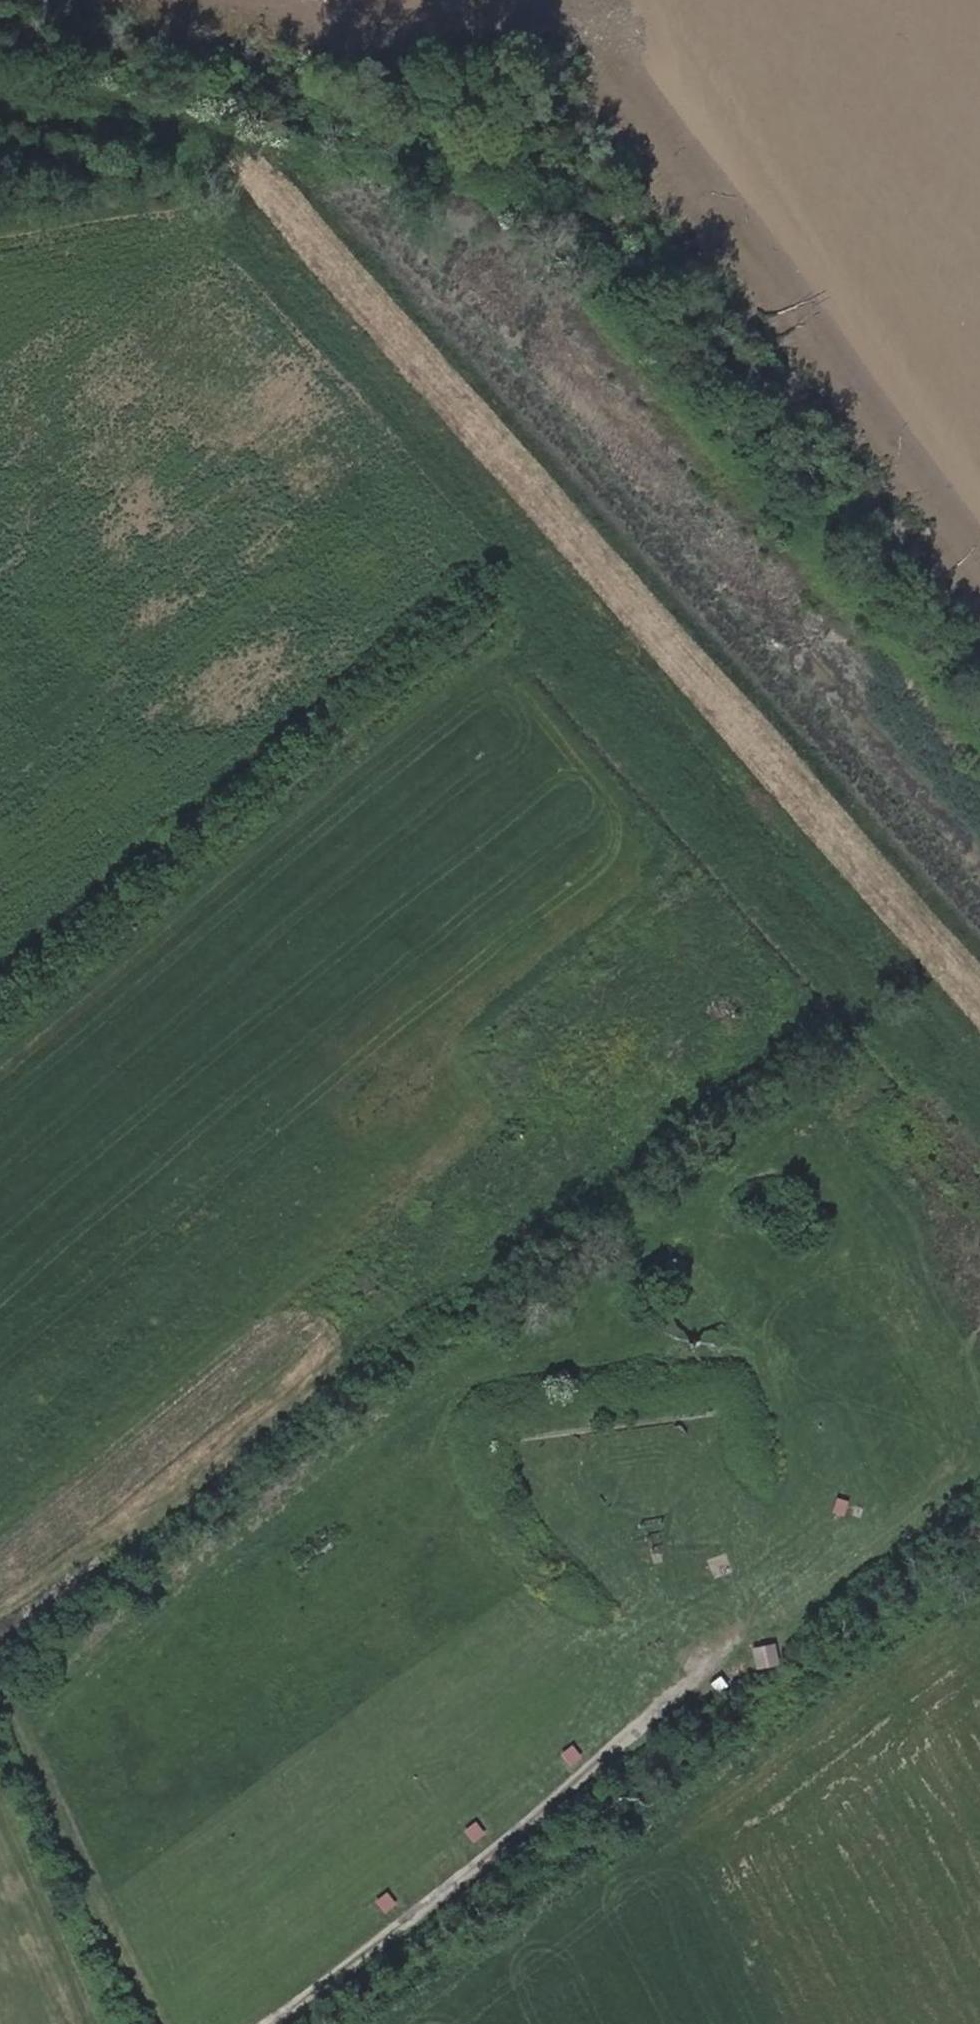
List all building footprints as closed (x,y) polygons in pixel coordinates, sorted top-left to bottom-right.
[(755,1668),(777,1662),(771,1640),(749,1646),(755,1668)] [(557,1757),(571,1767),(580,1753),(566,1743),(557,1757)]
